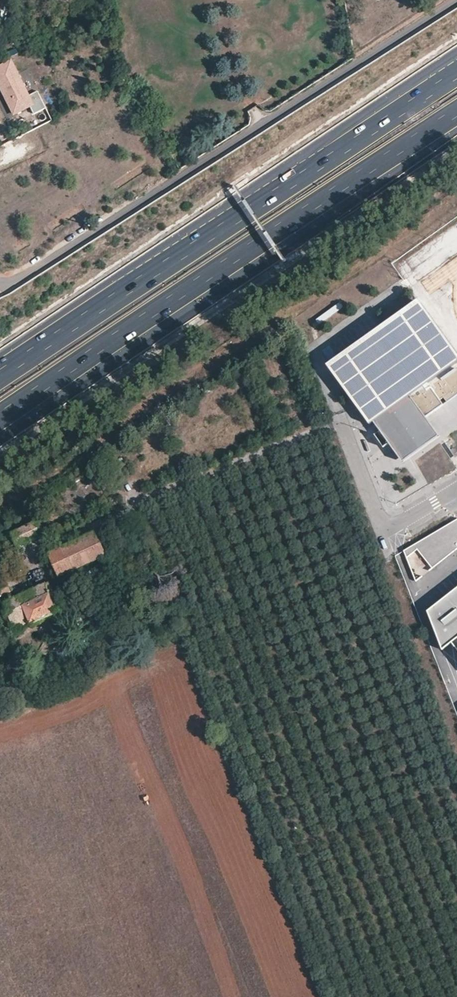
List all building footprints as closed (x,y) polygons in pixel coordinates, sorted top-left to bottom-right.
[(30,95),(11,60),(0,66),(0,90),(14,116),(31,108),(34,114),(46,108),(38,91),(30,95)] [(424,282),(433,295),(445,287),(437,274),(424,282)] [(338,295),(342,303),(350,298),(346,290),(338,295)] [(327,298),(315,306),(322,318),(335,311),(327,298)] [(423,298),(330,363),(332,367),(426,301),(423,298)] [(392,443),(405,462),(442,436),(429,417),(447,405),(444,400),(447,398),(449,396),(453,401),(456,398),(456,346),(426,301),(332,367),(373,425),(377,422),(383,430),(377,434),(386,447),(392,443)] [(414,490),(400,497),(407,510),(421,503),(414,490)] [(456,547),(456,520),(406,549),(416,573),(456,547)] [(46,538),(38,521),(7,535),(11,545),(16,543),(17,545),(37,537),(39,541),(46,538)] [(106,555),(95,532),(50,553),(61,576),(106,555)] [(0,550),(0,560),(12,555),(9,547),(0,550)] [(0,578),(0,600),(7,597),(6,593),(11,590),(7,579),(2,582),(0,578)] [(59,603),(51,581),(4,602),(15,630),(57,611),(56,605),(59,603)] [(430,609),(445,647),(454,640),(456,644),(456,587),(430,609)]
